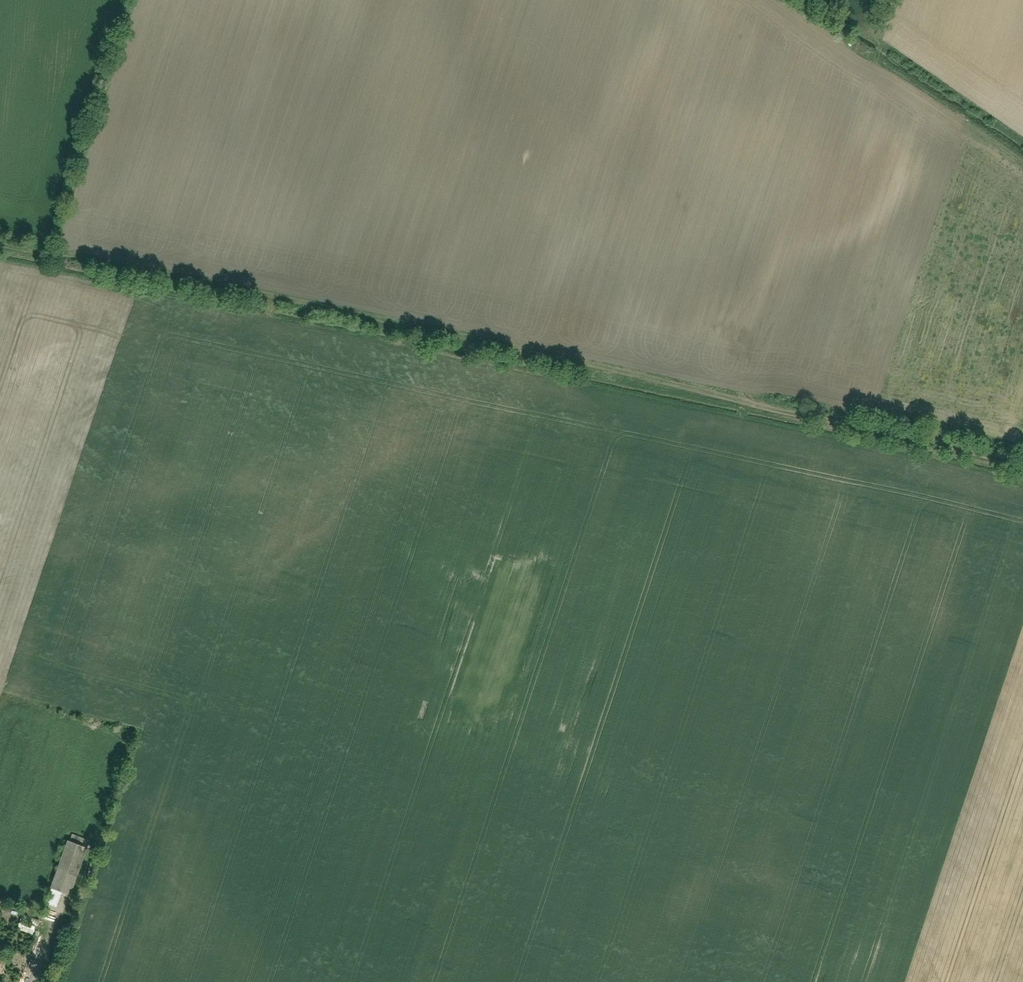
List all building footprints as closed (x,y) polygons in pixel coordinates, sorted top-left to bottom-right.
[(66,842),(50,889),(71,896),(88,849),(66,842)] [(37,932),(40,917),(23,914),(20,929),(37,932)]
